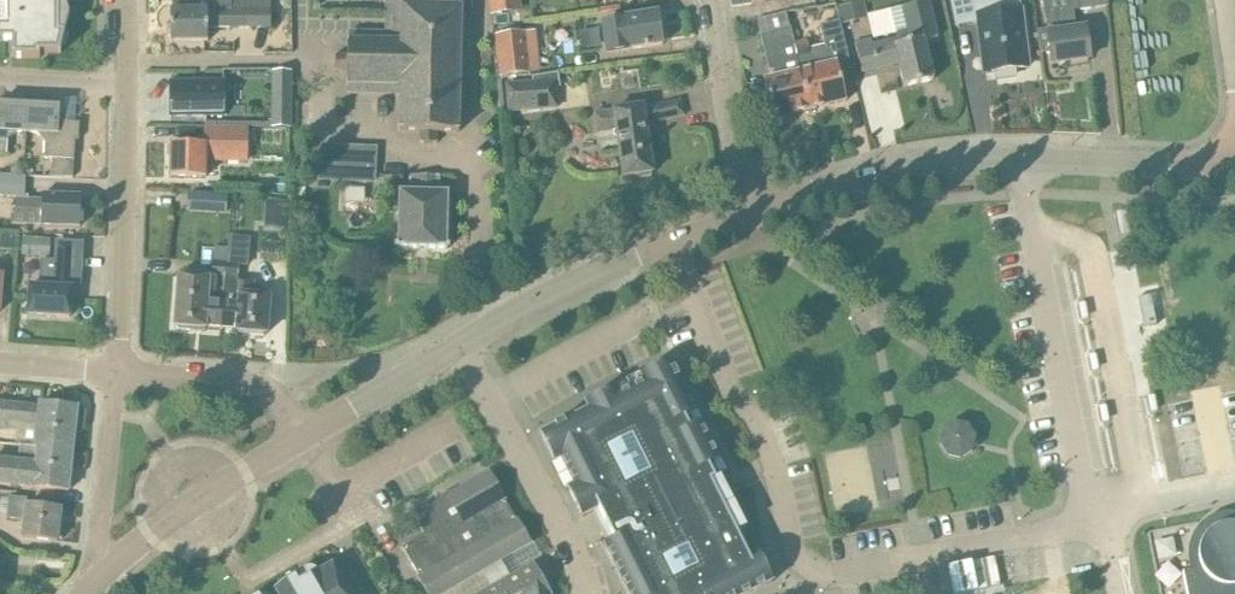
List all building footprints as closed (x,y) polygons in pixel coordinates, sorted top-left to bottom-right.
[(12,41),(12,58),(41,57),(40,53),(61,53),(61,50),(66,33),(59,31),(59,0),(60,0),(0,0),(0,41),(12,41)] [(171,10),(171,41),(208,41),(208,27),(270,27),(270,0),(188,0),(189,9),(171,10)] [(336,71),(347,71),(347,85),(348,85),(348,93),(400,94),(399,131),(421,131),(421,142),(437,143),(437,131),(459,132),(460,72),(464,72),(464,57),(460,57),(461,8),(462,0),(387,0),(387,33),(349,32),(349,40),(348,40),(347,54),(336,54),(336,71)] [(491,16),(523,13),(522,0),(489,0),(491,16)] [(864,0),(837,7),(842,24),(869,18),(864,0)] [(855,42),(857,49),(862,72),(899,63),(905,86),(933,79),(928,56),(924,41),(939,38),(935,19),(930,0),(928,0),(901,6),(907,31),(898,33),(899,38),(872,44),(871,38),(855,42)] [(956,26),(978,23),(981,48),(988,47),(991,71),(996,71),(997,77),(1015,75),(1014,69),(1028,67),(1020,0),(950,0),(956,26)] [(1038,29),(1041,52),(1051,51),(1052,63),(1090,58),(1086,28),(1073,29),(1071,10),(1109,6),(1108,0),(1044,0),(1047,28),(1038,29)] [(606,22),(602,23),(606,52),(629,49),(639,48),(663,44),(661,32),(669,31),(666,16),(659,17),(658,12),(634,16),(624,17),(625,19),(606,22)] [(785,12),(781,13),(758,19),(762,34),(760,35),(769,71),(782,67),(784,74),(764,79),(774,118),(809,109),(794,44),(793,44),(785,12)] [(794,44),(809,109),(847,100),(838,62),(849,60),(840,20),(820,25),(824,44),(808,47),(806,41),(794,44)] [(528,35),(496,37),(499,74),(531,71),(528,35)] [(246,90),(245,69),(219,70),(220,79),(224,79),(225,90),(246,90)] [(548,73),(549,78),(549,79),(509,84),(512,108),(570,100),(567,81),(570,81),(568,70),(548,73)] [(224,115),(224,81),(171,81),(172,115),(224,115)] [(291,93),(273,93),(273,127),(291,127),(291,93)] [(653,172),(646,124),(685,115),(681,98),(644,107),(643,104),(595,111),(599,132),(616,129),(623,176),(653,172)] [(28,105),(0,103),(0,155),(10,156),(10,154),(7,154),(7,140),(17,131),(27,132),(28,105)] [(60,106),(28,105),(27,132),(37,132),(46,142),(45,156),(41,156),(41,157),(52,158),(50,176),(63,177),(73,178),(75,140),(79,140),(80,123),(59,121),(60,106)] [(171,176),(195,176),(206,176),(206,162),(249,162),(250,127),(206,126),(205,143),(172,142),(171,176)] [(321,159),(320,181),(376,183),(377,174),(378,146),(321,144),(321,159)] [(440,175),(409,175),(409,191),(398,191),(397,248),(448,249),(449,192),(440,192),(440,175)] [(41,224),(80,226),(81,196),(42,194),(42,199),(27,199),(28,194),(25,194),(25,177),(0,176),(0,195),(15,196),(13,223),(41,224)] [(222,192),(187,192),(187,210),(222,210),(222,192)] [(266,199),(264,227),(288,228),(290,200),(266,199)] [(0,235),(0,248),(16,249),(17,233),(0,232),(0,235)] [(228,248),(221,326),(237,328),(236,330),(268,333),(270,309),(271,295),(253,294),(254,280),(237,279),(238,265),(249,265),(250,251),(252,237),(229,235),(228,248)] [(51,240),(23,238),(22,255),(50,256),(51,240)] [(57,240),(56,254),(56,261),(42,260),(40,286),(30,285),(28,314),(71,316),(72,288),(75,288),(80,284),(81,260),(82,241),(57,240)] [(221,326),(228,248),(214,247),(212,277),(179,274),(174,325),(206,328),(206,325),(221,326)] [(1149,302),(1144,303),(1149,326),(1153,325),(1160,324),(1156,300),(1149,302)] [(545,440),(560,469),(557,470),(570,497),(573,496),(587,524),(603,516),(620,547),(609,552),(630,593),(766,593),(777,588),(763,559),(753,564),(716,488),(725,484),(718,470),(724,467),(706,431),(709,429),(703,417),(700,418),(674,368),(646,382),(644,379),(617,393),(619,396),(590,410),(594,416),(545,440)] [(21,446),(21,444),(73,450),(75,431),(79,432),(83,428),(85,413),(81,408),(40,404),(39,406),(0,402),(0,428),(17,430),(16,445),(21,446)] [(963,456),(968,453),(972,448),(975,443),(976,437),(974,431),(971,425),(967,421),(960,419),(954,418),(947,420),(942,424),(938,430),(937,436),(937,443),(940,449),(945,454),(951,456),(957,457),(963,456)] [(73,450),(21,444),(21,446),(19,463),(0,460),(0,483),(68,491),(73,450)] [(402,547),(420,577),(419,577),(429,593),(442,593),(482,571),(487,580),(505,569),(500,560),(530,543),(489,472),(448,496),(449,498),(441,503),(439,501),(414,516),(425,534),(402,547)] [(61,509),(37,506),(26,505),(26,506),(8,504),(7,518),(24,520),(22,536),(58,541),(61,509)] [(1222,515),(1212,519),(1203,525),(1196,534),(1192,543),(1191,554),(1193,565),(1194,569),(1183,571),(1187,593),(1234,593),(1234,515),(1233,514),(1222,515)] [(278,593),(365,593),(344,558),(319,573),(318,571),(317,570),(315,569),(314,569),(312,568),(309,568),(307,568),(306,569),(294,576),(295,579),(276,590),(278,593)] [(505,569),(487,580),(491,588),(481,593),(549,593),(532,564),(510,577),(505,569)] [(1075,585),(1032,593),(1077,593),(1075,585)]
